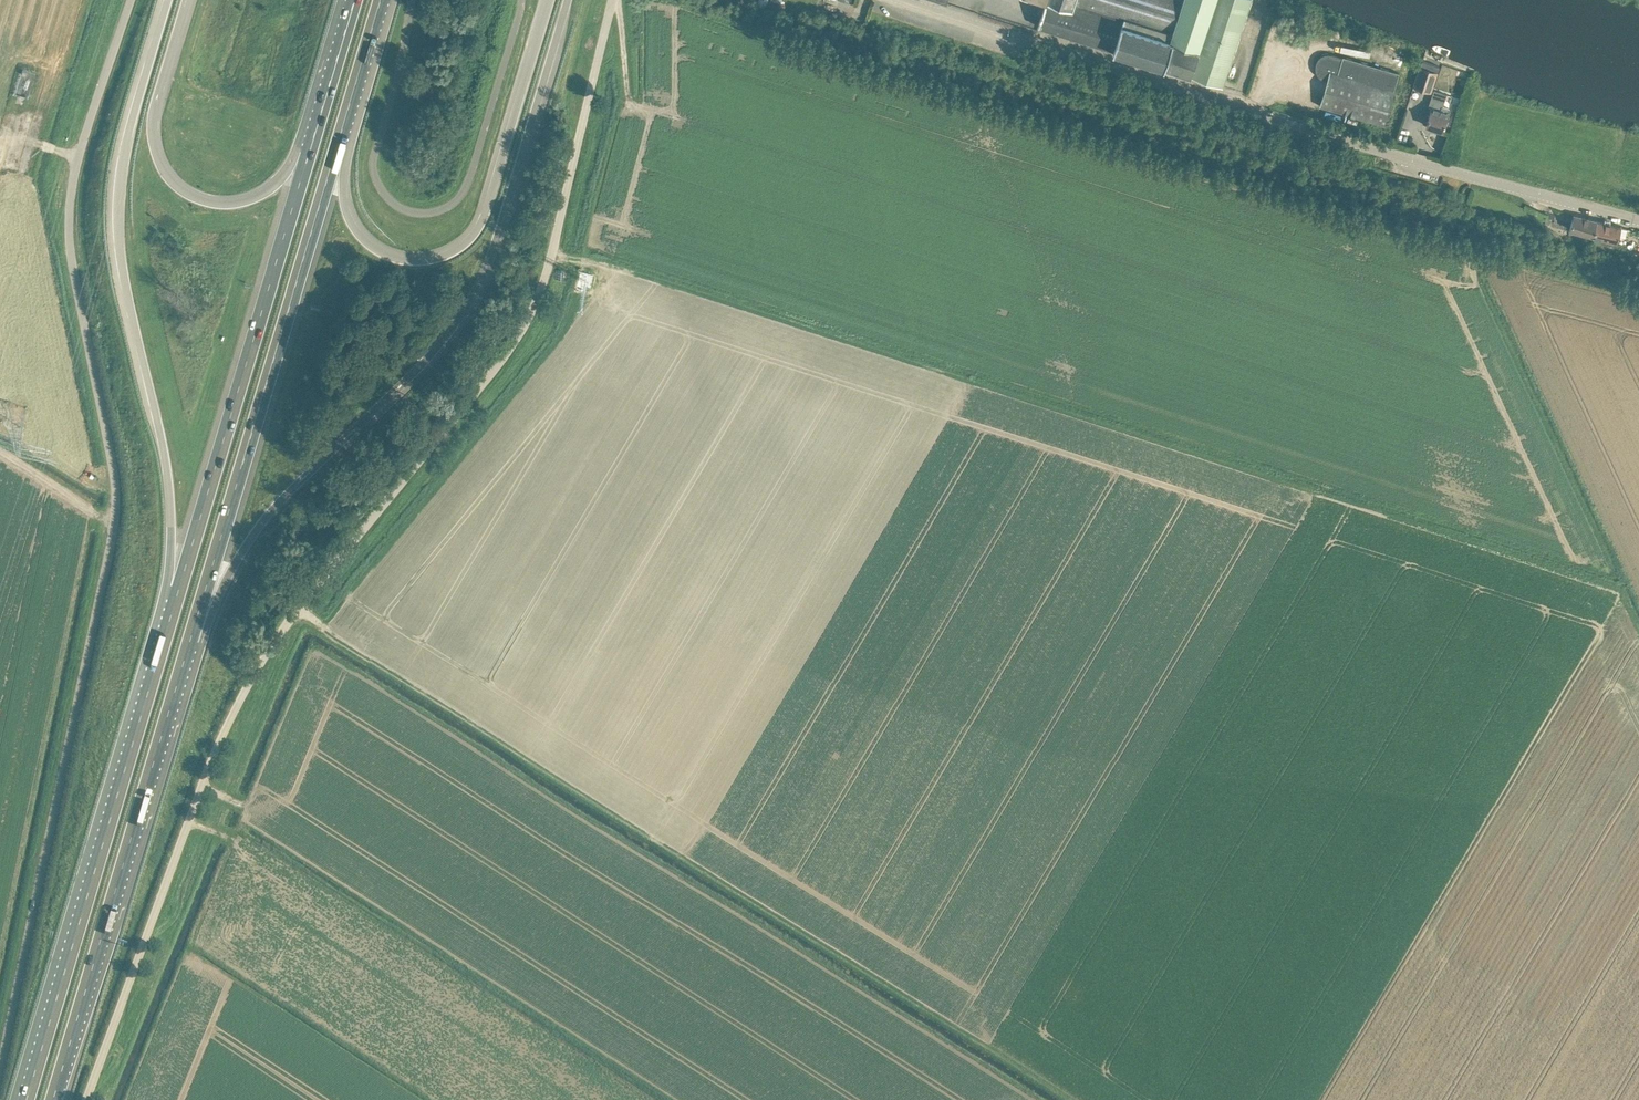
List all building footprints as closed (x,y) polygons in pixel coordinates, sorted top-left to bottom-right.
[(1138,0),(1038,0),(1046,3),(1038,26),(1121,53),(1138,0)] [(1189,0),(1138,0),(1121,53),(1168,68),(1177,41),(1175,41),(1189,0)] [(1168,68),(1222,85),(1223,85),(1226,75),(1250,0),(1189,0),(1175,41),(1177,41),(1168,68)] [(1317,60),(1316,62),(1315,66),(1316,69),(1318,72),(1319,74),(1323,77),(1327,80),(1320,106),(1384,125),(1395,89),(1393,89),(1399,71),(1342,55),(1342,56),(1330,53),(1328,53),(1326,53),(1324,53),(1323,54),(1321,55),(1319,57),(1317,58),(1317,60)] [(1439,66),(1422,60),(1420,65),(1413,85),(1431,91),(1438,71),(1439,66)] [(25,84),(22,92),(29,95),(33,87),(25,84)] [(1446,94),(1433,90),(1428,105),(1432,106),(1426,125),(1443,131),(1450,108),(1443,106),(1446,94)] [(1591,234),(1595,219),(1574,213),(1570,229),(1591,234)] [(1595,219),(1591,234),(1617,241),(1619,233),(1625,234),(1627,228),(1595,219)]
